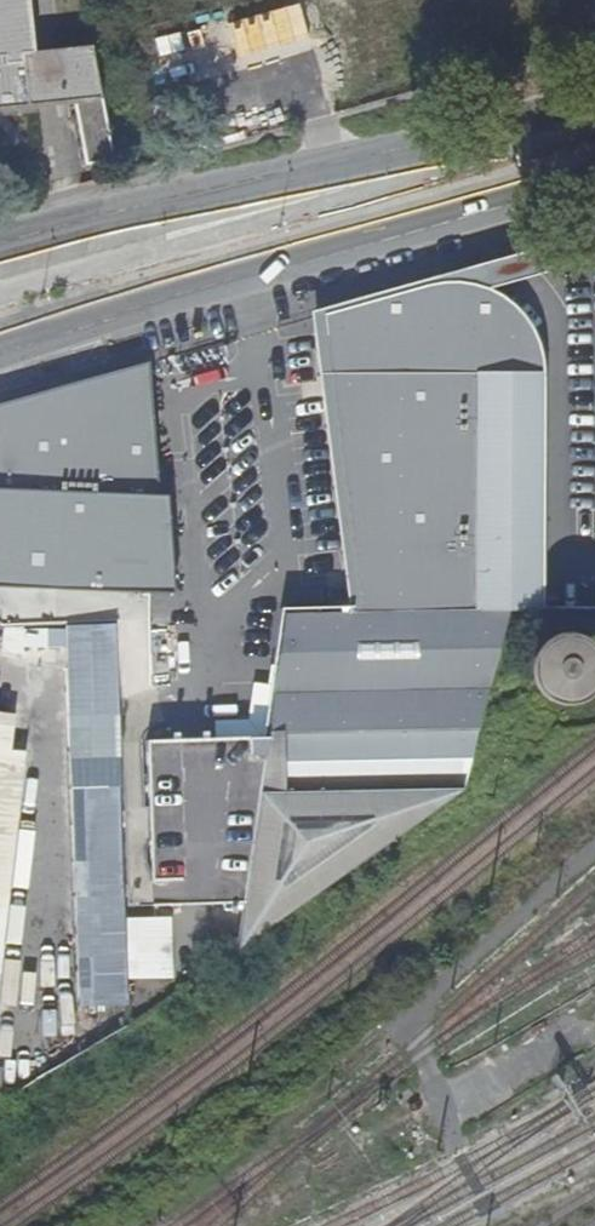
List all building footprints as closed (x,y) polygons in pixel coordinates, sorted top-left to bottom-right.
[(91,48),(31,54),(26,0),(0,0),(0,111),(71,104),(83,166),(111,161),(91,48)] [(121,162),(112,164),(113,173),(122,172),(121,162)] [(503,609),(542,609),(543,369),(536,345),(525,325),(508,307),(494,297),(477,289),(460,284),(438,282),(318,314),(324,365),(330,417),(357,611),(503,609)] [(106,375),(112,623),(145,622),(145,592),(176,590),(170,497),(159,498),(157,471),(151,377),(134,367),(106,375)] [(29,397),(2,626),(5,626),(17,627),(112,623),(106,375),(29,397)] [(2,626),(29,397),(0,405),(0,625),(2,626)] [(159,498),(170,497),(168,471),(157,471),(159,498)] [(461,792),(503,609),(357,611),(283,614),(265,738),(242,903),(234,949),(461,792)] [(17,627),(5,626),(4,650),(15,651),(17,627)] [(574,687),(575,679),(575,678),(575,673),(573,669),(572,665),(567,660),(559,656),(554,654),(549,654),(546,654),(540,657),(533,662),(528,670),(527,675),(526,680),(528,688),(532,694),(535,697),(542,701),(549,703),(553,703),(556,703),(562,701),(569,695),(572,691),(574,687)] [(154,906),(242,903),(265,738),(150,742),(154,906)] [(166,918),(121,919),(122,977),(167,976),(166,918)]
